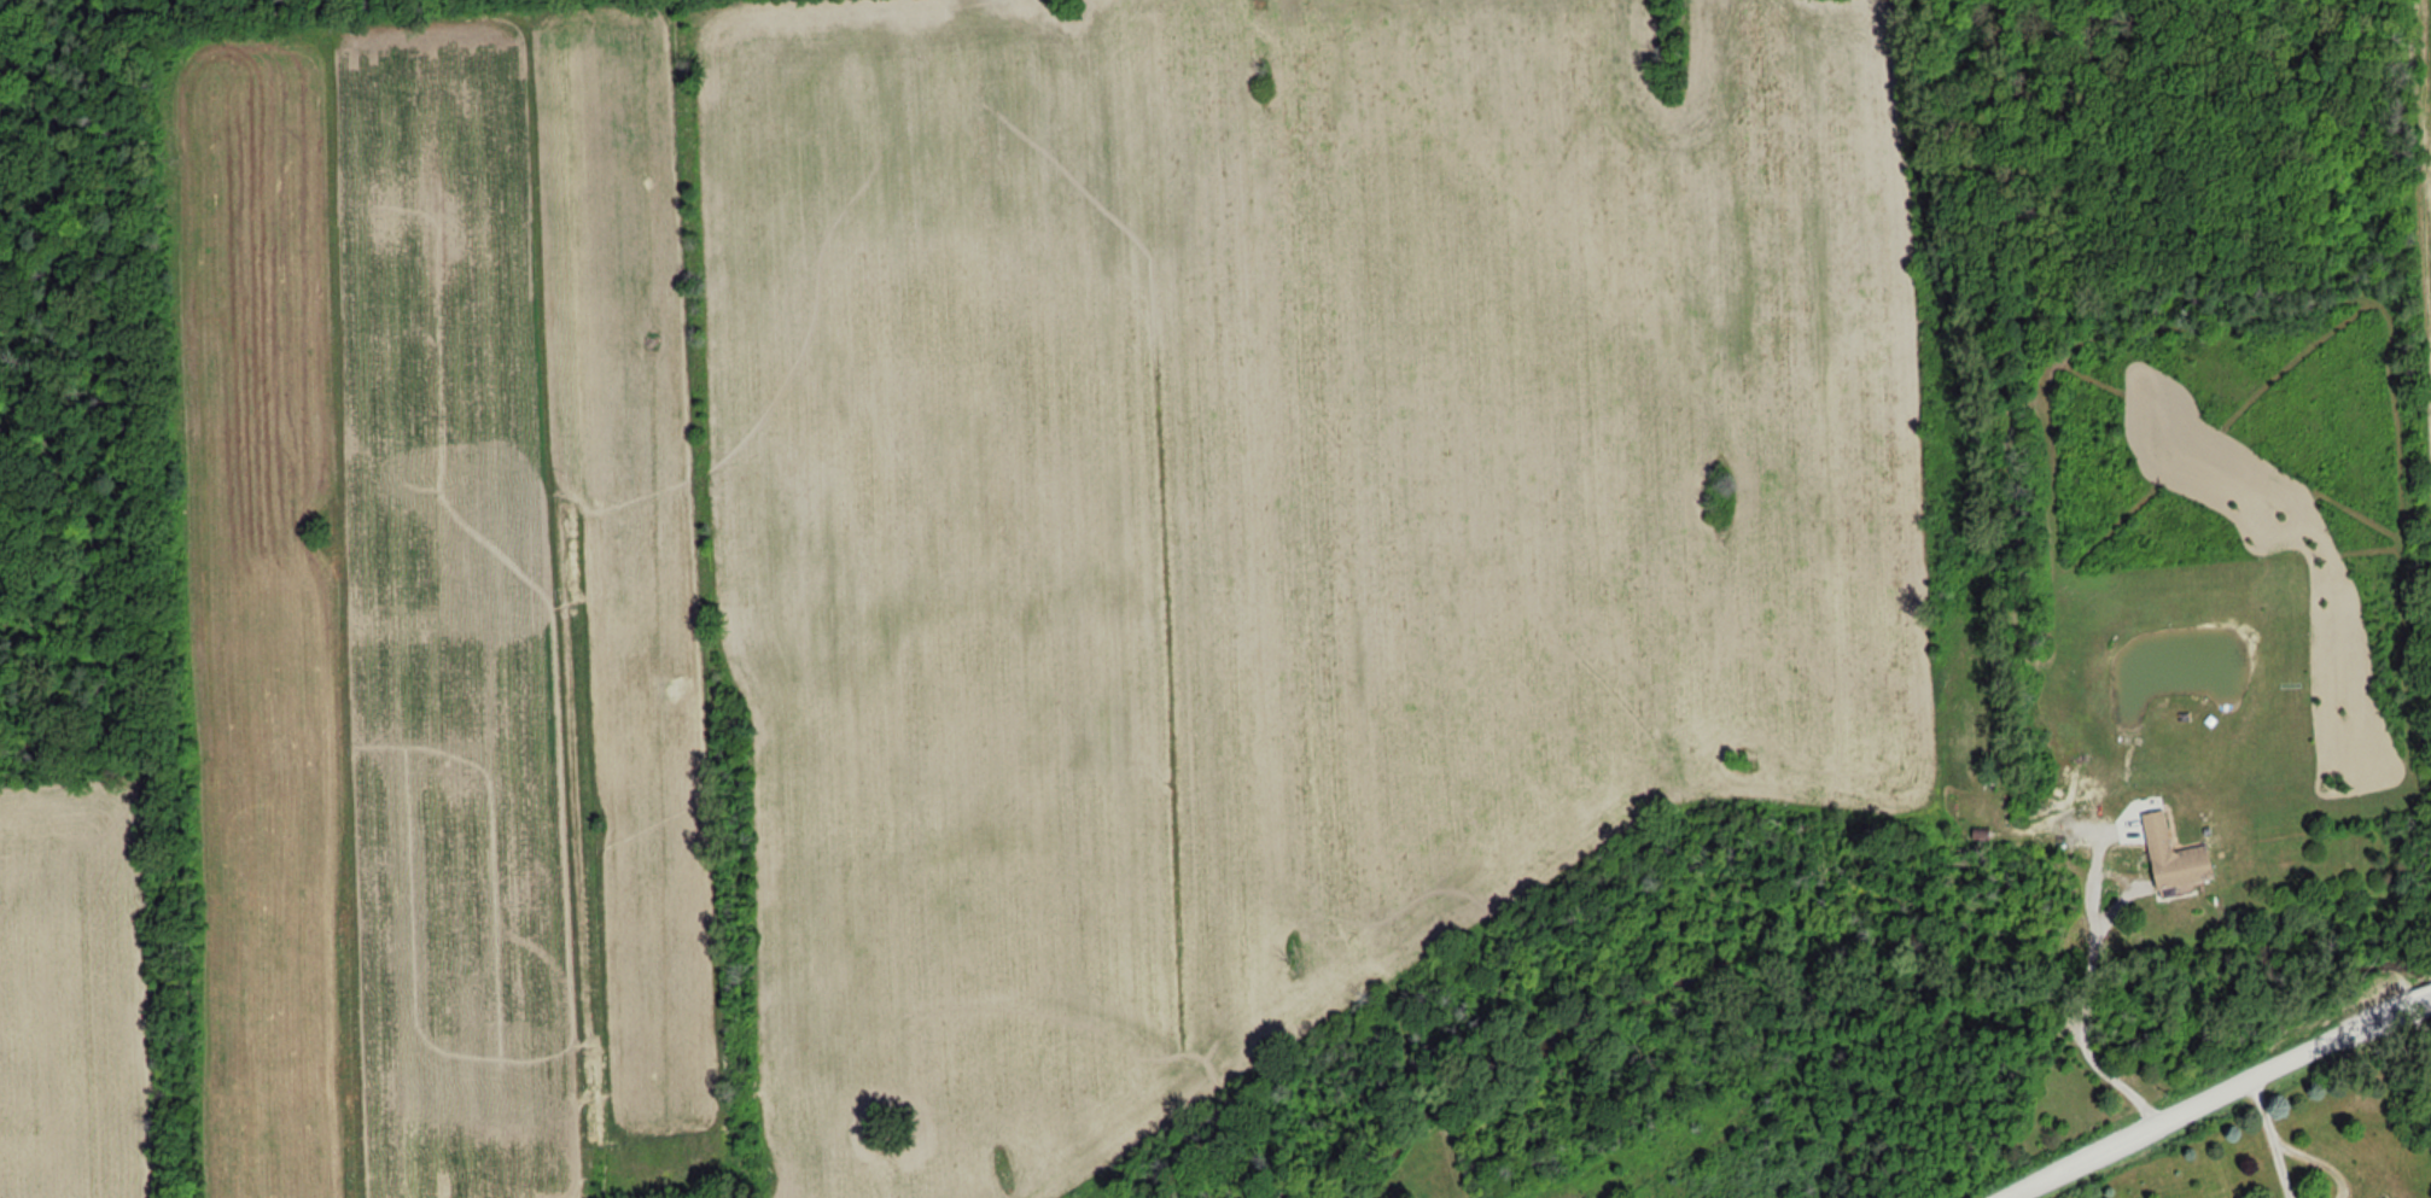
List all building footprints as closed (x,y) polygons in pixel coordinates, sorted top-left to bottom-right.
[(2154,889),(2214,879),(2208,844),(2172,850),(2165,809),(2142,812),(2154,889)]
